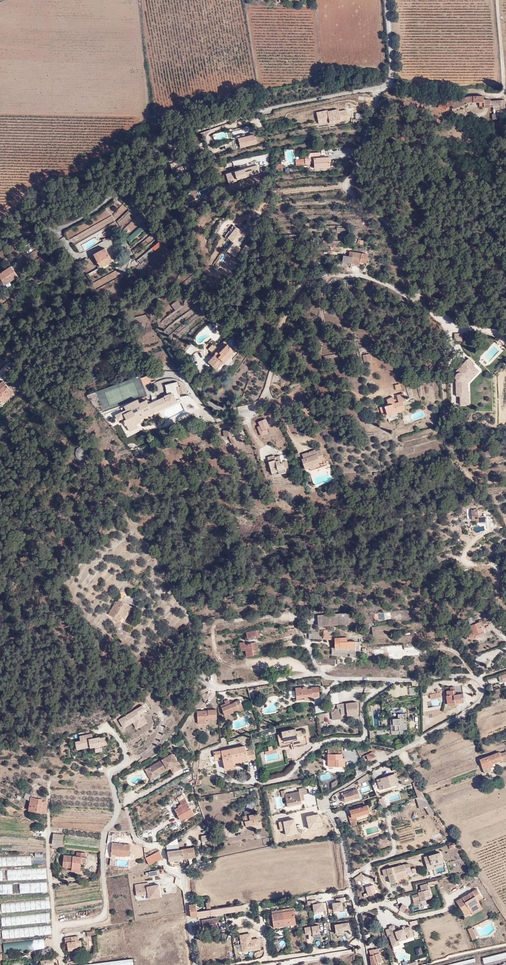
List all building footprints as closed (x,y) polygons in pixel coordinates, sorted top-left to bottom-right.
[(459,100),(459,99),(456,101),(455,97),(449,99),(452,108),(461,104),(459,100)] [(489,105),(489,99),(483,99),(483,97),(465,97),(459,99),(459,100),(461,104),(464,103),(466,102),(483,102),(483,107),(490,107),(490,105),(489,105)] [(503,109),(503,100),(500,100),(501,105),(493,105),(493,109),(503,109)] [(316,113),(318,124),(348,120),(347,108),(316,113)] [(239,147),(256,145),(255,135),(237,138),(239,147)] [(294,163),(293,150),(284,150),(285,163),(294,163)] [(313,165),(313,170),(314,170),(330,169),(329,157),(319,158),(319,153),(308,154),(308,157),(304,157),(304,166),(306,165),(306,166),(313,165)] [(186,165),(183,166),(186,171),(193,167),(191,162),(189,159),(184,161),(186,165)] [(228,183),(260,174),(258,165),(225,174),(228,183)] [(207,188),(198,192),(200,196),(209,192),(207,188)] [(151,221),(141,205),(134,209),(144,224),(144,225),(151,221)] [(107,208),(111,216),(69,239),(72,244),(126,214),(121,207),(113,212),(110,206),(107,208)] [(103,234),(107,239),(114,232),(109,228),(103,234)] [(164,243),(156,231),(153,234),(158,243),(153,247),(150,244),(135,257),(140,263),(164,243)] [(111,261),(104,249),(93,255),(100,267),(111,261)] [(363,256),(367,256),(368,253),(351,250),(350,255),(344,254),(343,261),(348,262),(359,263),(360,261),(360,257),(363,257),(363,256)] [(0,274),(0,280),(4,286),(16,276),(11,269),(6,272),(5,270),(0,274)] [(111,274),(93,282),(95,288),(114,280),(111,274)] [(178,300),(171,305),(176,311),(182,306),(178,300)] [(462,341),(462,333),(454,333),(453,341),(462,341)] [(216,357),(226,343),(222,341),(216,349),(212,354),(214,355),(216,357)] [(226,342),(226,343),(216,357),(214,355),(207,363),(217,371),(234,349),(226,342)] [(369,355),(362,356),(364,363),(370,362),(369,355)] [(451,373),(452,374),(451,376),(454,398),(458,398),(458,405),(468,404),(467,393),(465,393),(465,383),(472,374),(466,369),(470,365),(463,359),(451,373)] [(141,377),(144,384),(151,381),(149,374),(141,377)] [(0,378),(0,401),(12,390),(0,378)] [(179,386),(177,381),(163,385),(166,395),(169,392),(176,396),(180,394),(178,386),(179,386)] [(166,395),(164,399),(172,404),(176,396),(169,392),(166,395)] [(403,392),(396,395),(386,400),(387,405),(379,408),(381,416),(386,415),(386,417),(386,418),(401,412),(405,411),(403,402),(406,401),(403,394),(403,392)] [(134,400),(120,408),(122,411),(116,414),(119,419),(125,416),(126,418),(124,419),(128,427),(136,422),(134,418),(139,416),(140,418),(150,413),(148,410),(151,408),(146,399),(140,402),(139,400),(137,401),(134,400)] [(338,401),(332,399),(329,405),(335,408),(338,401)] [(402,418),(401,412),(386,418),(388,422),(402,418)] [(266,417),(258,420),(263,430),(270,426),(266,417)] [(233,436),(232,428),(224,429),(225,435),(230,435),(230,436),(231,437),(230,437),(233,443),(237,441),(234,435),(233,436)] [(92,447),(89,444),(87,445),(85,443),(83,443),(81,442),(78,443),(75,446),(74,450),(76,455),(79,457),(84,457),(87,455),(89,452),(89,449),(92,447)] [(316,448),(302,453),(304,457),(302,457),(306,468),(317,464),(317,462),(320,460),(320,459),(324,458),(321,448),(316,450),(316,448)] [(275,454),(268,456),(272,471),(279,470),(279,471),(286,470),(286,471),(290,470),(287,460),(282,461),(280,454),(275,456),(275,454)] [(85,528),(78,533),(80,536),(87,532),(85,528)] [(116,601),(110,612),(125,621),(134,605),(125,599),(128,594),(124,592),(118,602),(116,601)] [(296,611),(276,614),(277,623),(297,621),(296,611)] [(348,613),(317,615),(318,625),(348,623),(348,613)] [(482,620),(474,623),(469,625),(471,630),(473,635),(474,634),(481,632),(483,631),(481,625),(483,624),(482,620)] [(384,635),(380,626),(372,626),(373,636),(384,635)] [(247,630),(248,636),(252,635),(252,634),(261,632),(260,628),(247,630)] [(330,628),(324,629),(324,638),(333,639),(333,637),(329,637),(330,628)] [(310,631),(310,632),(309,637),(321,638),(322,630),(310,631)] [(248,636),(249,642),(252,641),(251,638),(261,636),(261,632),(252,634),(252,635),(248,636)] [(348,635),(334,637),(334,646),(332,646),(332,651),(332,654),(348,655),(348,652),(350,652),(350,655),(356,656),(357,649),(360,649),(360,641),(348,641),(348,635)] [(259,652),(257,640),(252,641),(249,642),(245,642),(245,640),(240,641),(242,649),(246,648),(247,655),(259,652)] [(497,676),(499,682),(503,682),(505,681),(505,673),(497,676)] [(308,686),(296,686),(296,699),(314,699),(313,696),(320,696),(319,687),(309,687),(308,686)] [(453,687),(448,687),(444,688),(445,693),(446,701),(453,700),(453,702),(462,701),(461,696),(463,696),(462,691),(454,692),(453,687)] [(168,688),(163,696),(168,700),(173,691),(168,688)] [(221,704),(225,714),(233,711),(240,708),(240,709),(244,707),(240,698),(231,702),(229,698),(225,700),(226,702),(221,704)] [(347,715),(357,714),(356,702),(336,704),(336,709),(334,709),(334,712),(335,719),(340,719),(340,715),(346,714),(346,715),(347,715)] [(143,704),(120,718),(124,726),(133,720),(137,726),(147,720),(143,714),(141,715),(139,712),(145,708),(143,704)] [(193,719),(200,719),(201,717),(211,717),(211,709),(203,709),(203,710),(192,710),(193,719)] [(399,717),(392,718),(392,725),(392,729),(404,728),(404,729),(408,729),(408,722),(406,722),(405,718),(406,718),(406,715),(405,715),(405,714),(399,714),(399,717)] [(299,741),(300,745),(309,742),(308,735),(305,736),(304,729),(298,730),(297,727),(282,731),(283,734),(278,735),(282,746),(294,743),(299,741)] [(93,737),(92,732),(80,735),(81,739),(76,740),(77,748),(91,745),(91,746),(95,745),(96,747),(102,745),(102,744),(107,742),(106,735),(100,737),(100,735),(93,737)] [(245,744),(213,750),(214,757),(222,755),(225,768),(235,766),(235,762),(255,757),(253,748),(246,749),(245,744)] [(479,758),(483,772),(489,770),(488,767),(492,766),(491,762),(505,758),(505,754),(505,751),(498,753),(479,758)] [(174,753),(148,770),(153,779),(172,768),(175,773),(183,768),(174,753)] [(342,754),(327,754),(327,759),(332,760),(332,764),(335,764),(335,766),(344,766),(344,759),(340,759),(340,756),(342,756),(342,754)] [(360,785),(368,778),(366,774),(366,773),(357,780),(360,785)] [(394,773),(376,778),(379,788),(396,783),(394,773)] [(419,789),(414,782),(411,783),(418,798),(424,796),(419,789)] [(363,792),(374,789),(372,783),(361,787),(363,792)] [(286,790),(281,791),(283,797),(286,797),(288,807),(302,805),(300,796),(309,794),(307,787),(298,788),(298,791),(286,793),(286,790)] [(351,790),(342,794),(343,796),(342,798),(341,798),(341,800),(341,801),(342,802),(344,802),(345,802),(354,798),(354,796),(358,795),(356,787),(351,789),(351,790)] [(39,799),(45,802),(46,795),(31,793),(31,798),(39,799)] [(424,796),(418,798),(415,799),(419,810),(425,808),(424,807),(429,804),(424,796)] [(175,808),(181,819),(186,816),(194,811),(186,797),(180,800),(182,803),(178,805),(179,806),(175,808)] [(378,799),(382,809),(387,807),(383,797),(378,799)] [(44,813),(45,802),(39,799),(31,798),(29,810),(44,813)] [(435,812),(434,811),(429,804),(424,807),(425,808),(429,815),(435,812)] [(350,822),(357,819),(356,816),(369,811),(367,805),(361,807),(360,805),(354,807),(355,810),(350,811),(351,814),(347,815),(350,822)] [(246,818),(242,819),(244,827),(254,825),(254,826),(259,825),(258,821),(260,821),(258,813),(245,815),(246,818)] [(322,827),(319,814),(306,817),(309,830),(322,827)] [(297,832),(294,819),(279,822),(280,831),(286,830),(286,834),(297,832)] [(208,829),(210,835),(218,833),(216,827),(208,829)] [(63,835),(53,834),(52,844),(62,845),(63,835)] [(167,851),(180,849),(179,838),(167,846),(167,851)] [(129,845),(111,843),(110,854),(128,855),(129,845)] [(193,848),(180,849),(167,851),(168,860),(169,860),(194,857),(193,848)] [(161,860),(158,851),(154,853),(148,855),(146,856),(146,859),(149,864),(161,860)] [(442,852),(424,857),(428,870),(435,868),(434,865),(445,862),(442,852)] [(31,865),(31,856),(0,857),(0,865),(31,865)] [(85,859),(76,858),(64,856),(62,867),(71,869),(71,871),(79,872),(80,864),(84,864),(85,859)] [(391,866),(381,869),(383,876),(387,875),(389,883),(395,881),(395,879),(394,877),(406,874),(405,870),(409,869),(407,863),(403,864),(402,864),(391,867),(391,866)] [(47,879),(46,868),(0,870),(0,881),(47,879)] [(158,881),(135,883),(136,898),(159,896),(158,881)] [(46,882),(22,884),(23,892),(47,891),(46,882)] [(430,895),(426,883),(418,885),(420,891),(416,892),(417,893),(410,895),(414,905),(420,903),(419,901),(425,899),(424,897),(430,895)] [(373,885),(365,887),(368,896),(376,894),(373,885)] [(474,894),(479,891),(475,885),(454,899),(460,908),(466,904),(470,909),(479,903),(476,898),(474,894)] [(337,903),(332,903),(334,913),(344,912),(342,903),(346,902),(345,898),(336,899),(337,903)] [(50,908),(49,900),(1,905),(2,913),(50,908)] [(325,912),(323,903),(316,904),(316,901),(308,902),(308,907),(313,906),(314,914),(325,912)] [(479,903),(470,909),(471,912),(481,905),(479,903)] [(188,905),(190,917),(197,916),(196,911),(196,910),(195,904),(188,905)] [(196,911),(197,916),(197,917),(243,909),(242,904),(210,909),(196,911)] [(466,904),(460,908),(464,913),(470,909),(466,904)] [(282,913),(284,925),(294,924),(292,908),(285,909),(286,913),(282,913)] [(273,926),(284,925),(282,913),(278,914),(277,910),(270,911),(273,926)] [(2,926),(50,922),(49,913),(1,918),(2,926)] [(213,918),(201,920),(202,924),(207,924),(207,926),(213,925),(213,922),(218,922),(217,917),(212,917),(213,918)] [(236,930),(247,930),(246,921),(236,922),(236,930)] [(349,922),(335,925),(337,935),(344,934),(343,931),(351,930),(349,922)] [(389,929),(385,930),(388,937),(389,937),(392,947),(400,945),(399,942),(415,937),(411,926),(406,927),(406,925),(401,927),(402,929),(397,931),(394,924),(388,926),(389,929)] [(319,925),(304,928),(305,935),(312,934),(312,936),(321,934),(319,925)] [(477,938),(472,927),(467,929),(472,940),(477,938)] [(3,941),(51,936),(50,928),(2,933),(3,941)] [(251,934),(240,936),(242,952),(261,949),(259,938),(252,940),(251,934)] [(76,947),(77,950),(82,949),(82,941),(79,941),(78,936),(65,937),(65,942),(68,942),(68,948),(69,948),(76,947)] [(3,943),(4,953),(44,949),(43,939),(3,943)] [(380,960),(381,960),(379,952),(378,952),(377,949),(373,950),(372,948),(368,949),(370,955),(369,955),(371,964),(378,964),(377,961),(380,960)] [(485,957),(487,964),(505,964),(505,952),(485,957)]
